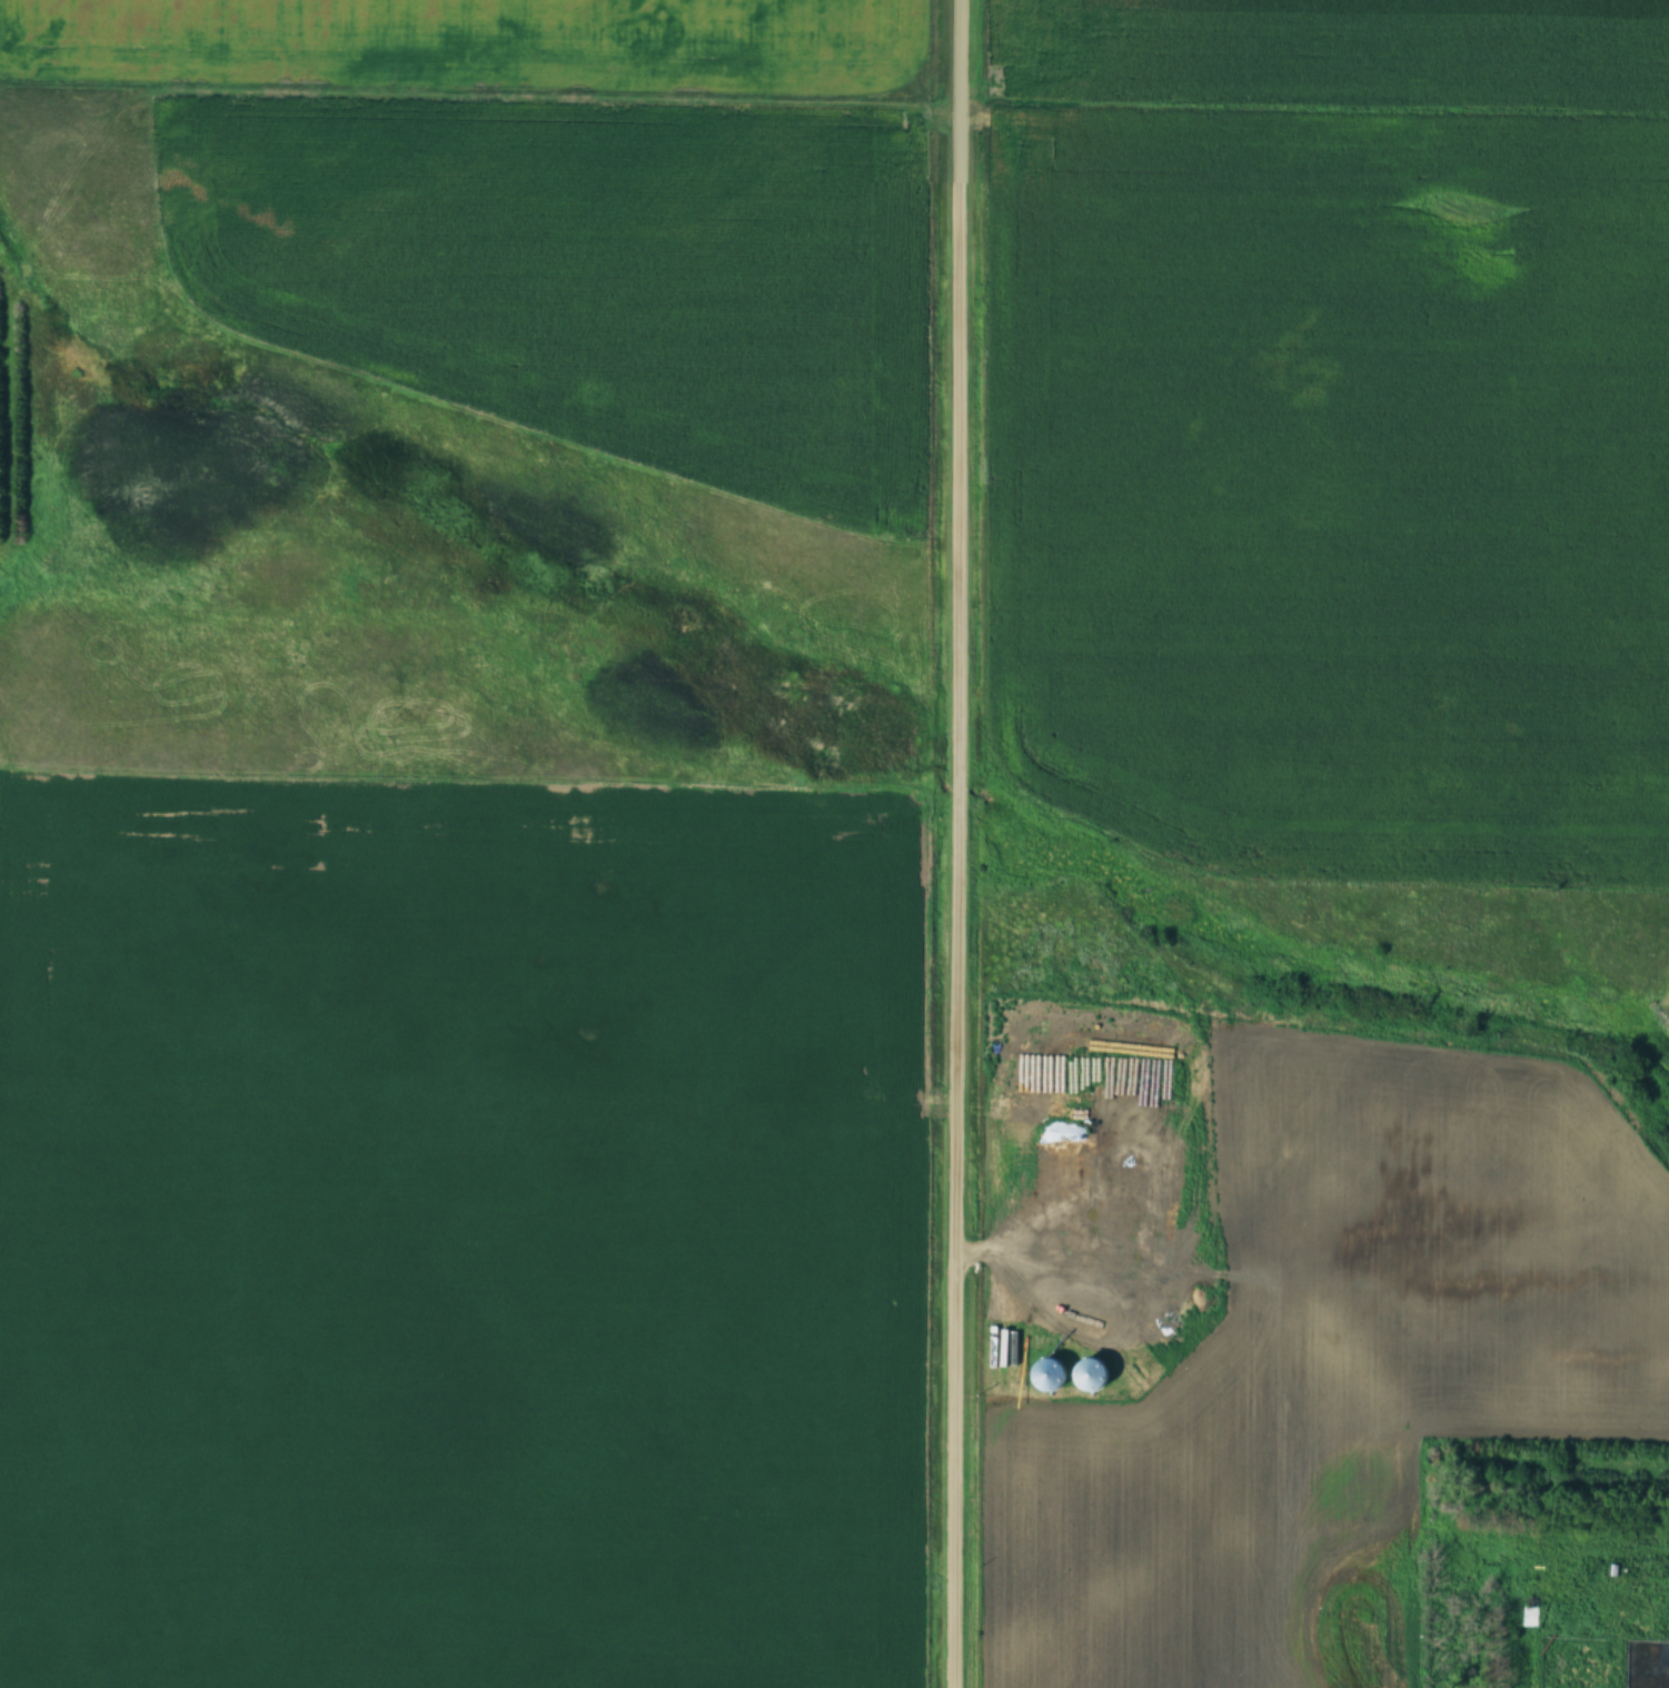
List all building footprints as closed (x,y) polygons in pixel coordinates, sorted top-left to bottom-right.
[(1538,1626),(1538,1606),(1522,1606),(1522,1626),(1538,1626)]
